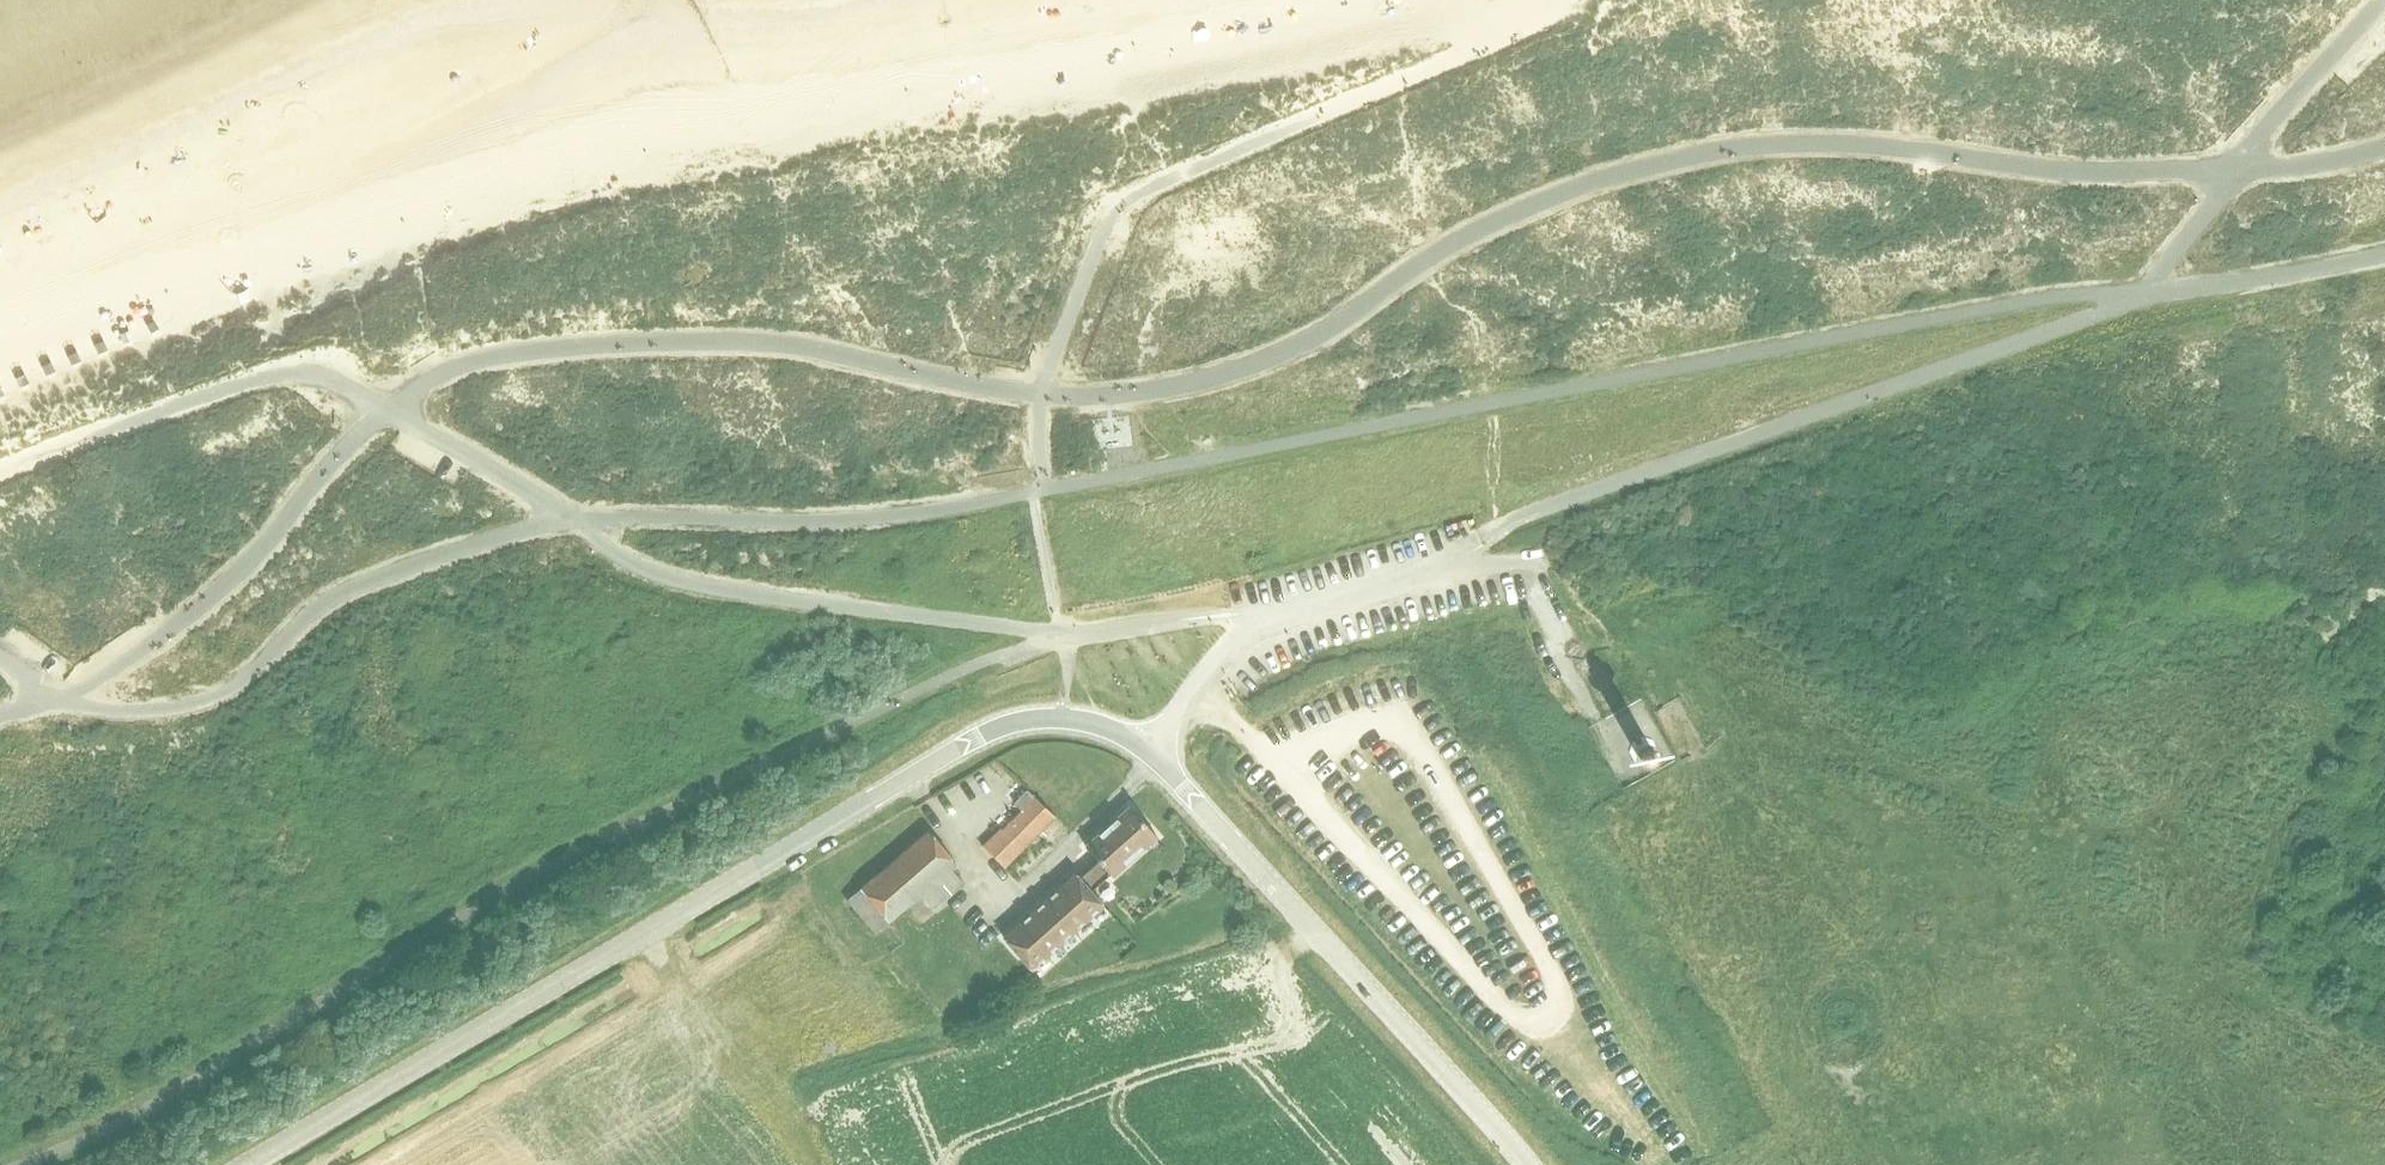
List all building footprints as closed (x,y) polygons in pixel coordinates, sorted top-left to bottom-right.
[(1651,759),(1654,750),(1649,739),(1638,736),(1636,737),(1634,732),(1629,735),(1631,740),(1630,741),(1627,751),(1632,761),(1643,764),(1651,759)] [(1003,867),(1054,817),(1025,789),(1012,803),(1019,810),(1000,829),(998,828),(981,845),(1003,867)] [(1097,860),(1078,878),(1089,891),(1109,874),(1111,876),(1155,836),(1128,806),(1084,846),(1097,860)] [(931,909),(962,883),(950,868),(955,865),(926,831),(845,900),(874,933),(919,894),(931,909)] [(1078,878),(1073,873),(1059,886),(1088,918),(1102,905),(1089,891),(1078,878)] [(1088,918),(1059,886),(1045,899),(1073,931),(1088,918)] [(1073,931),(1045,899),(1031,911),(1059,943),(1073,931)] [(1059,943),(1031,911),(1016,925),(1044,957),(1059,943)] [(1044,957),(1016,925),(1002,937),(1030,969),(1044,957)]
